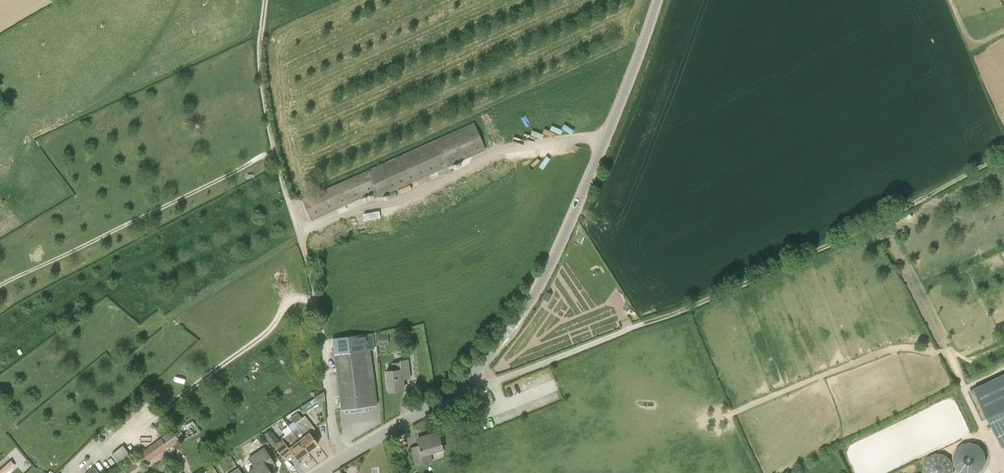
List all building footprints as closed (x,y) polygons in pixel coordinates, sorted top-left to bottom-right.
[(379,196),(485,149),(474,123),(302,200),(311,219),(372,192),(374,197),(379,195),(379,196)] [(542,298),(543,299),(548,301),(551,294),(546,291),(542,298)] [(388,334),(377,334),(377,345),(388,345),(388,334)] [(341,410),(344,410),(345,414),(369,411),(369,407),(376,406),(373,377),(372,377),(369,349),(373,348),(372,340),(357,342),(358,343),(333,346),(341,410)] [(409,377),(407,360),(399,361),(400,370),(386,372),(388,391),(403,389),(402,378),(409,377)] [(1001,447),(1003,445),(1003,374),(973,389),(1001,447)] [(322,393),(315,397),(318,404),(324,400),(323,392),(322,393)] [(287,426),(292,431),(308,451),(318,443),(309,432),(315,428),(305,416),(295,423),(293,421),(287,426)] [(290,451),(297,459),(308,451),(292,431),(282,439),(282,438),(278,441),(270,430),(263,435),(272,447),(274,446),(282,456),(290,451)] [(171,432),(164,436),(169,445),(175,441),(171,432)] [(418,445),(411,447),(415,465),(426,462),(432,460),(431,453),(443,449),(439,434),(416,440),(418,445)] [(161,439),(143,452),(139,455),(144,462),(145,463),(167,447),(161,439)] [(987,469),(983,441),(955,444),(958,472),(987,469)] [(248,472),(249,472),(271,472),(265,464),(272,459),(264,447),(261,450),(258,446),(248,452),(250,456),(248,457),(250,462),(245,466),(241,459),(236,462),(239,467),(238,468),(242,472),(247,472),(248,472)] [(118,463),(122,460),(114,452),(111,454),(118,463)] [(12,468),(10,466),(7,462),(0,468),(0,472),(6,472),(12,468)]
